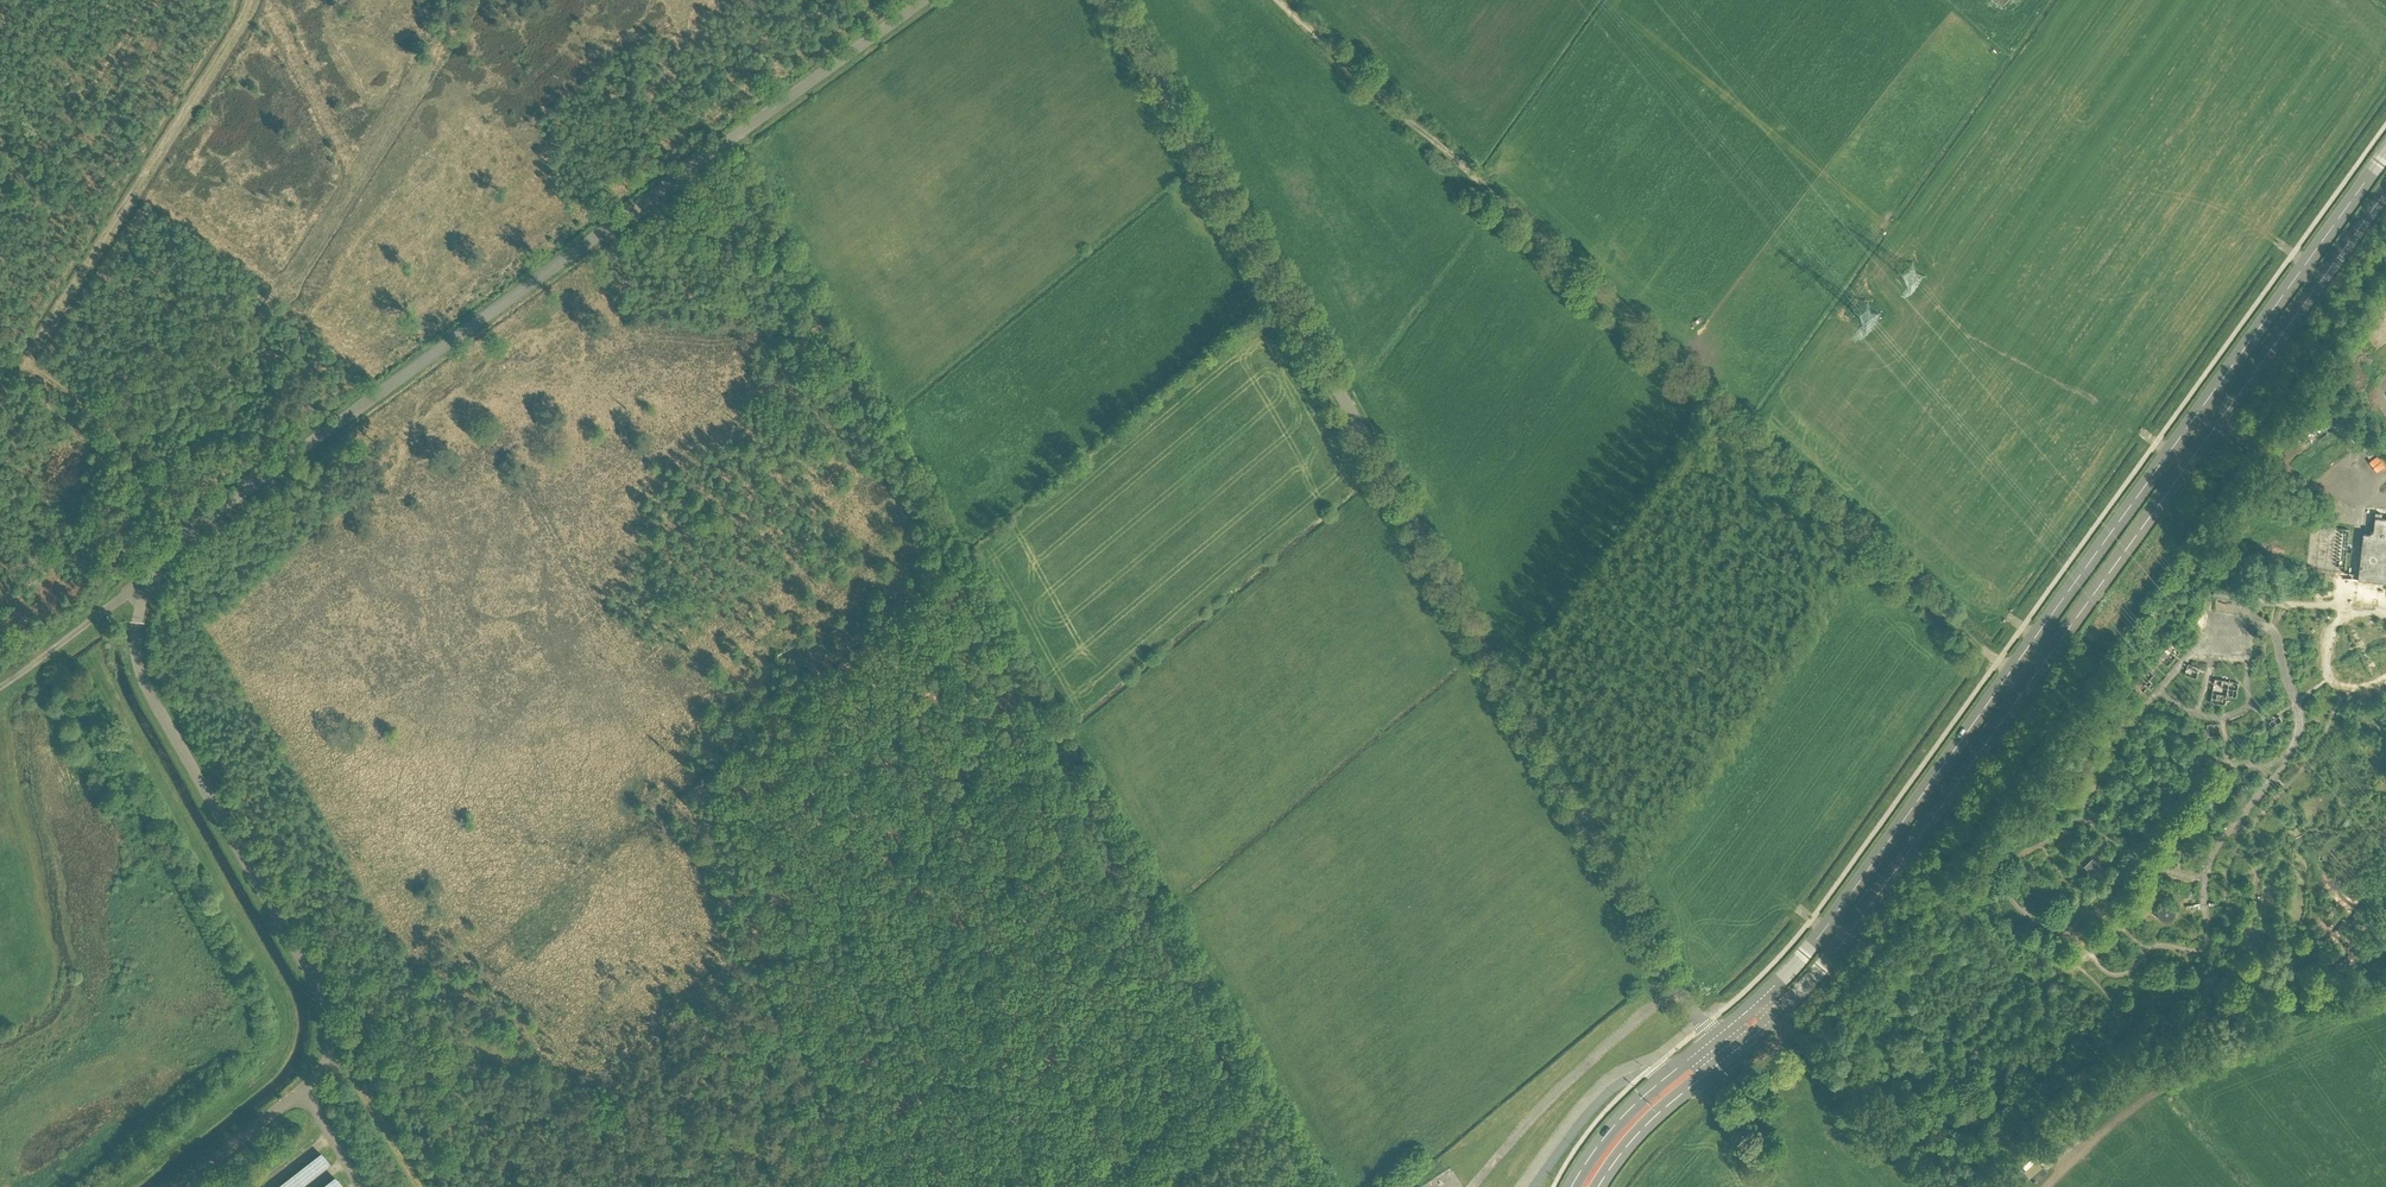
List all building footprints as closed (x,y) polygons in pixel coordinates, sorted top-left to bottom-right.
[(2317,393),(2321,398),(2328,392),(2324,387),(2317,393)] [(2372,449),(2379,457),(2359,473),(2368,485),(2385,471),(2385,452),(2379,444),(2372,449)] [(2357,580),(2385,583),(2385,518),(2375,517),(2373,531),(2371,531),(2370,531),(2369,532),(2369,534),(2363,533),(2357,580)] [(2312,519),(2309,569),(2356,571),(2358,521),(2312,519)] [(2179,650),(2170,642),(2158,657),(2167,665),(2179,650)] [(2199,667),(2187,663),(2180,673),(2196,678),(2199,667)] [(2148,669),(2134,682),(2142,691),(2152,682),(2148,679),(2153,673),(2148,669)] [(2237,681),(2214,678),(2210,701),(2225,704),(2226,694),(2236,696),(2237,681)] [(2218,723),(2206,724),(2208,735),(2220,735),(2218,723)] [(2093,859),(2084,867),(2096,879),(2104,871),(2093,859)] [(2170,903),(2162,904),(2158,907),(2159,917),(2165,922),(2172,920),(2177,915),(2176,907),(2170,903)] [(2210,990),(2212,993),(2223,984),(2217,973),(2213,972),(2201,984),(2207,991),(2210,990)] [(321,1152),(276,1186),(303,1186),(331,1165),(321,1152)] [(335,1177),(322,1186),(342,1186),(335,1177)]
